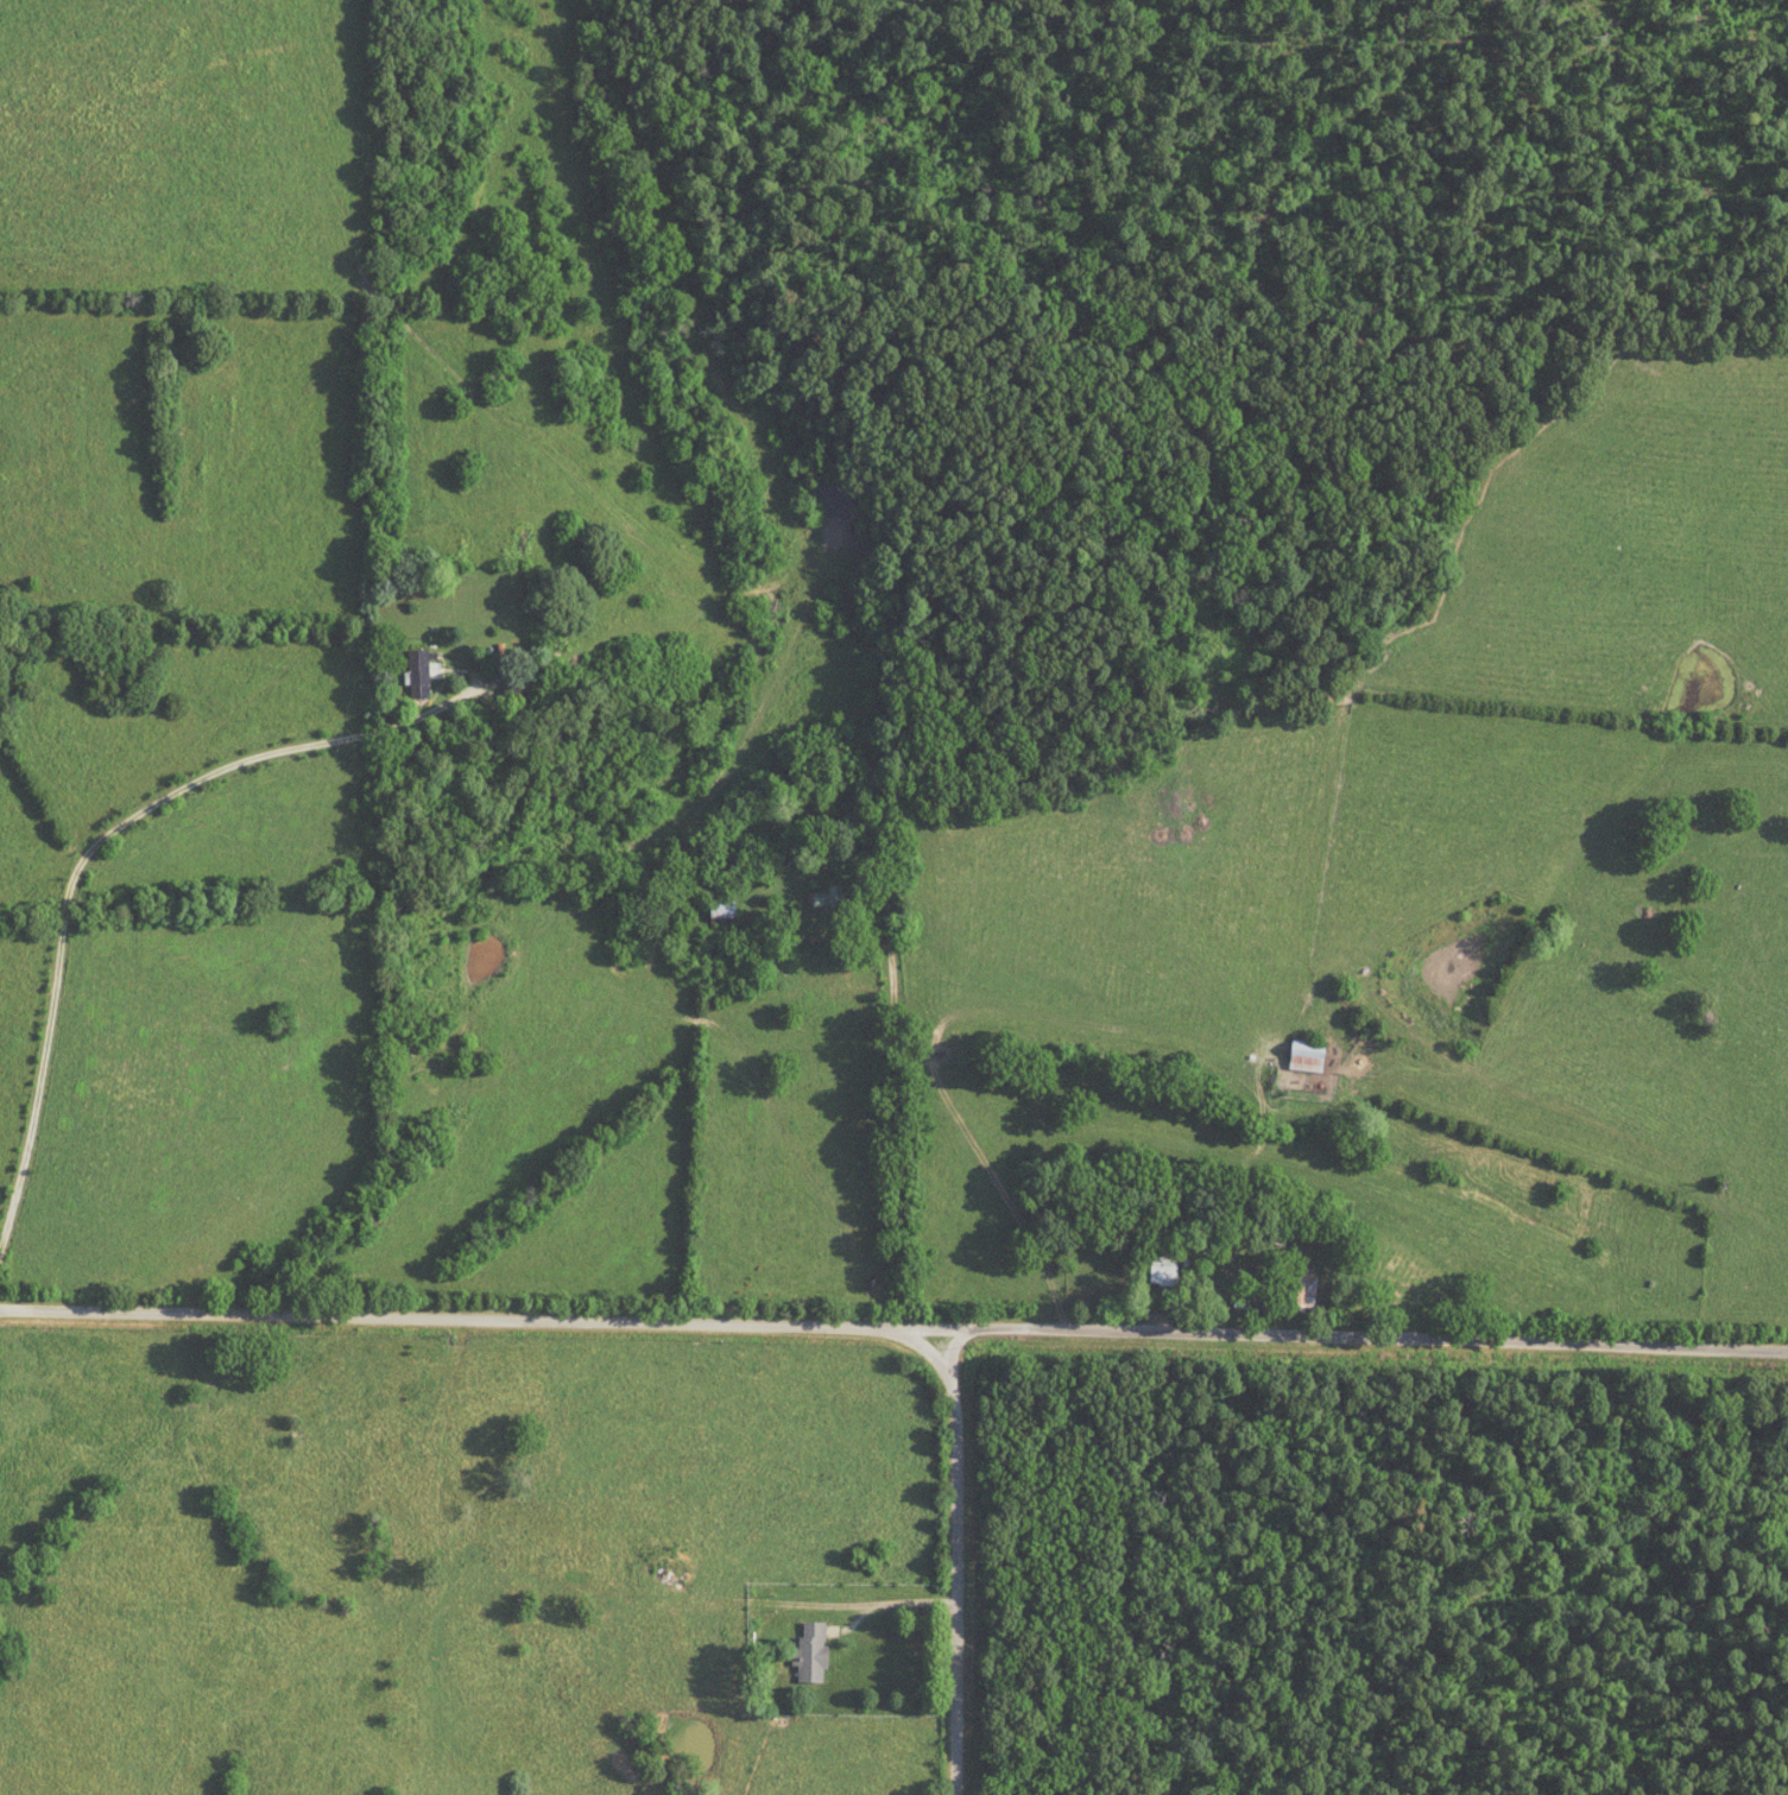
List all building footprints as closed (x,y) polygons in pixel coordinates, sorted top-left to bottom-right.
[(408,699),(427,699),(427,649),(408,649),(408,699)] [(520,681),(503,680),(502,698),(520,699),(520,681)] [(811,908),(845,908),(845,885),(826,885),(826,891),(811,891),(811,908)] [(733,888),(707,888),(707,926),(733,926),(733,888)] [(1323,1044),(1289,1041),(1287,1070),(1321,1072),(1323,1044)] [(1175,1286),(1175,1250),(1149,1250),(1149,1286),(1175,1286)] [(1287,1312),(1314,1312),(1314,1278),(1287,1278),(1287,1312)] [(825,1683),(825,1622),(798,1622),(798,1683),(825,1683)]
